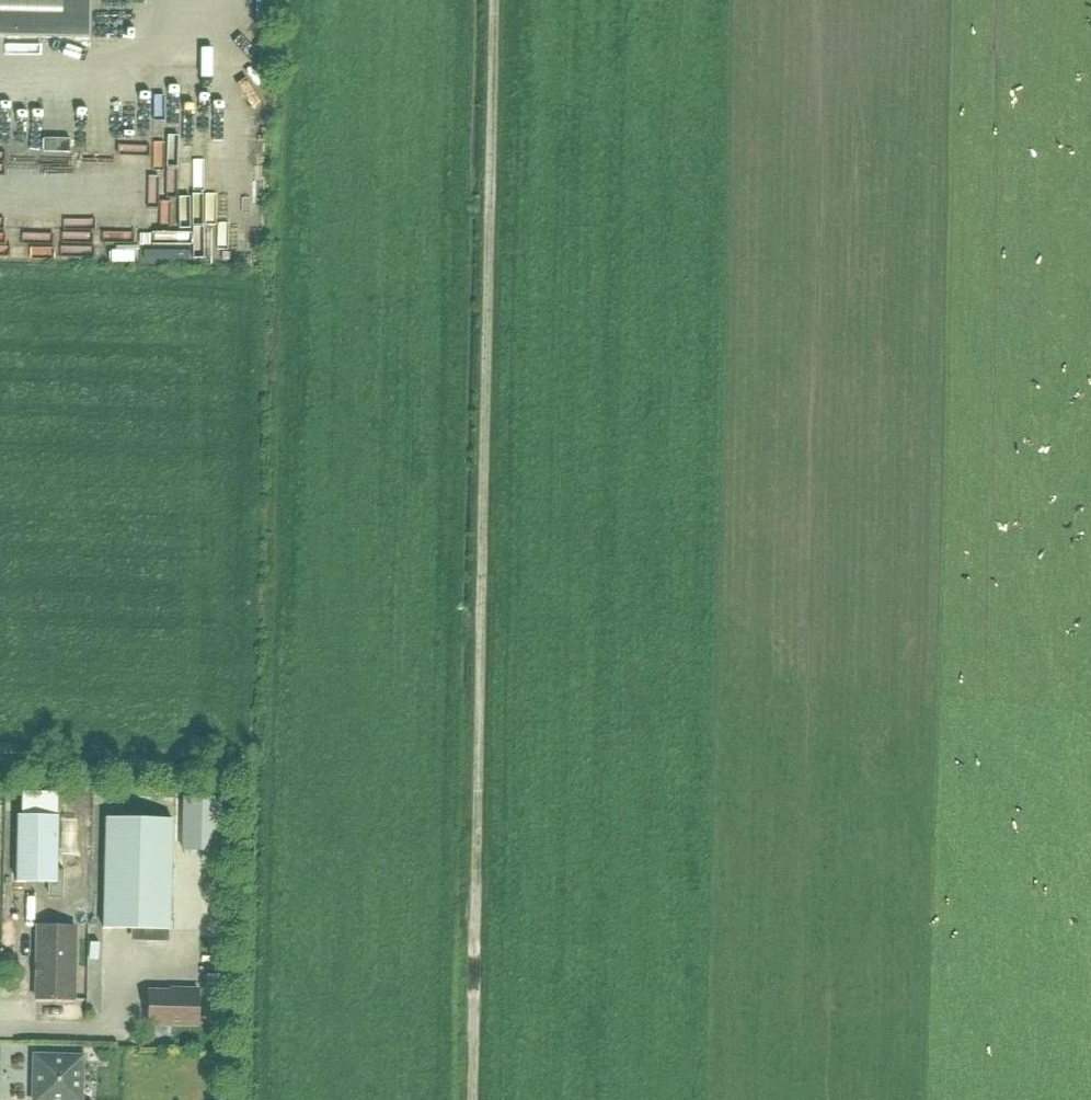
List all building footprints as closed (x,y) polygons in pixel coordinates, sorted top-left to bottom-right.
[(89,40),(89,0),(0,0),(0,38),(89,40)] [(57,816),(17,815),(16,882),(48,883),(48,895),(63,896),(63,872),(56,872),(57,816)] [(171,819),(105,818),(102,929),(140,929),(140,939),(166,939),(166,929),(169,929),(171,819)] [(75,927),(37,926),(35,999),(73,1000),(75,927)] [(197,990),(180,990),(180,992),(148,992),(148,1024),(197,1026),(197,990)] [(34,1056),(33,1099),(80,1099),(81,1057),(34,1056)]
